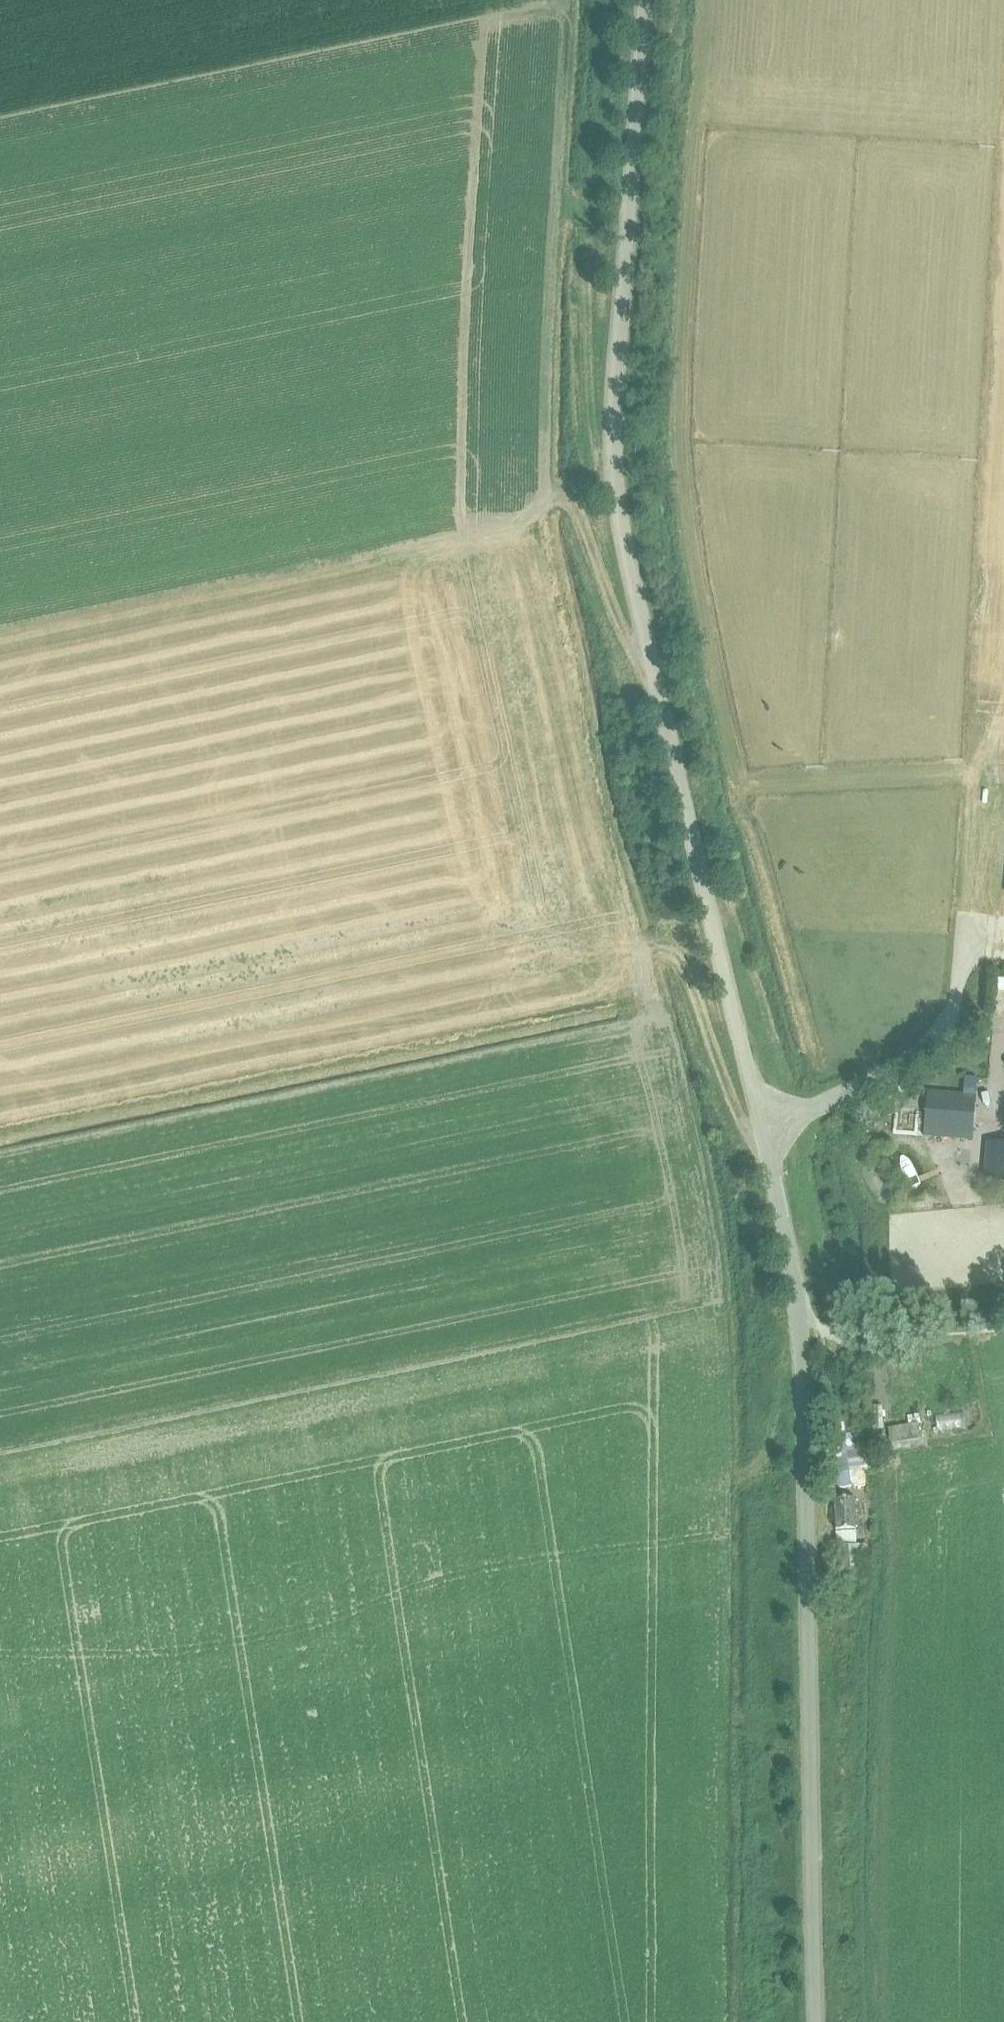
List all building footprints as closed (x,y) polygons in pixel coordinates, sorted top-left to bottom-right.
[(930,1094),(927,1133),(974,1137),(977,1097),(930,1094)] [(987,1179),(1003,1181),(1003,1143),(990,1142),(987,1179)] [(959,1425),(958,1413),(931,1415),(932,1427),(959,1425)] [(920,1424),(889,1430),(892,1448),(923,1442),(920,1424)] [(859,1546),(857,1500),(838,1501),(839,1546),(859,1546)]
